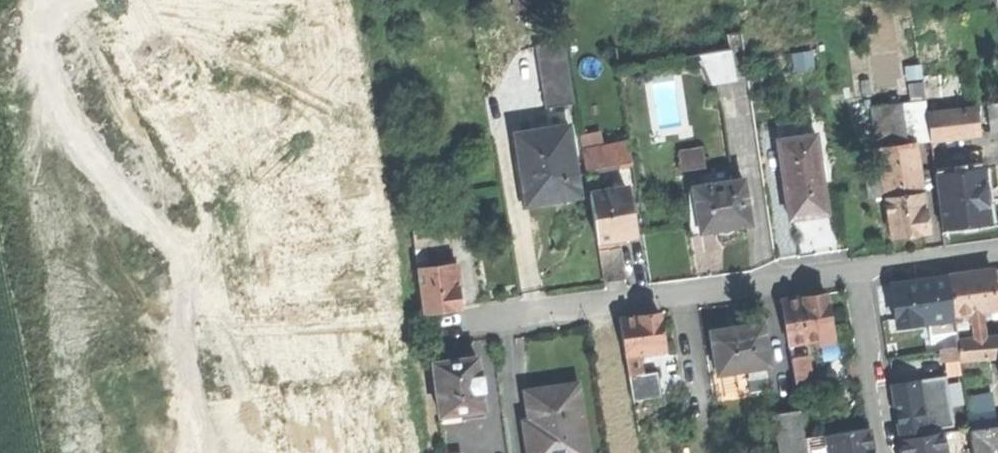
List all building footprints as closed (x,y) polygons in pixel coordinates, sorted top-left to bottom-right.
[(520,11),(538,8),(536,0),(518,0),(520,11)] [(737,79),(730,49),(701,54),(711,82),(737,79)] [(926,97),(901,101),(907,142),(916,141),(931,139),(928,114),(926,97)] [(873,105),(879,146),(907,142),(901,101),(873,105)] [(977,107),(928,114),(931,139),(980,132),(977,107)] [(516,133),(526,202),(551,198),(578,194),(567,125),(516,133)] [(780,138),(792,216),(806,214),(827,211),(816,133),(780,138)] [(583,148),(586,168),(632,160),(629,140),(583,148)] [(881,159),(881,162),(918,157),(916,141),(907,142),(879,146),(881,159)] [(682,167),(706,164),(704,144),(680,147),(682,167)] [(885,192),(886,197),(923,191),(918,157),(881,162),(885,192)] [(869,194),(885,192),(881,162),(881,159),(864,161),(869,194)] [(957,167),(957,173),(979,171),(978,162),(965,163),(965,166),(957,167)] [(710,172),(711,183),(730,181),(729,170),(710,172)] [(938,175),(942,227),(966,225),(988,223),(984,171),(979,171),(957,173),(938,175)] [(694,186),(701,230),(714,228),(724,233),(731,232),(737,225),(743,224),(751,223),(745,179),(730,181),(711,183),(694,186)] [(591,194),(598,239),(617,237),(625,235),(634,234),(627,188),(591,194)] [(886,197),(891,234),(910,231),(929,228),(923,191),(886,197)] [(623,277),(617,237),(598,239),(604,280),(623,277)] [(417,262),(427,260),(424,242),(415,244),(417,262)] [(441,258),(442,265),(455,264),(455,257),(441,258)] [(442,309),(461,307),(455,264),(442,265),(418,268),(423,312),(442,309)] [(994,270),(951,275),(955,310),(983,307),(997,305),(996,288),(994,270)] [(894,281),(899,323),(955,317),(955,310),(951,275),(918,278),(894,281)] [(782,299),(788,341),(820,336),(834,334),(828,292),(803,296),(782,299)] [(986,335),(983,307),(955,310),(955,317),(957,330),(958,338),(986,335)] [(622,318),(627,356),(641,354),(666,350),(661,313),(639,316),(622,318)] [(713,331),(720,373),(750,368),(751,378),(765,376),(763,365),(770,364),(763,323),(738,327),(713,331)] [(960,359),(958,338),(957,330),(942,332),(945,361),(960,359)] [(835,341),(834,334),(820,336),(821,343),(835,341)] [(986,335),(958,338),(960,359),(997,355),(997,334),(986,335)] [(643,364),(641,354),(627,356),(628,366),(643,364)] [(791,356),(796,384),(811,381),(807,354),(791,356)] [(433,362),(440,414),(483,408),(480,389),(485,389),(483,374),(479,374),(476,356),(452,359),(433,362)] [(851,357),(855,379),(862,378),(859,356),(851,357)] [(965,391),(997,387),(996,371),(963,375),(965,391)] [(645,373),(630,375),(635,408),(650,406),(648,397),(646,383),(645,373)] [(529,452),(589,452),(579,381),(550,385),(526,389),(532,429),(525,430),(529,452)] [(657,382),(646,383),(648,397),(659,395),(657,382)] [(970,410),(971,426),(997,424),(995,407),(970,410)] [(804,439),(800,410),(776,414),(782,452),(807,452),(804,439)] [(898,414),(900,430),(931,426),(929,410),(898,414)] [(997,446),(997,424),(971,426),(974,452),(995,452),(994,446),(997,446)] [(831,452),(874,452),(871,427),(828,434),(831,452)] [(943,430),(902,437),(904,452),(946,452),(943,430)] [(804,439),(807,452),(822,452),(819,436),(804,439)]
